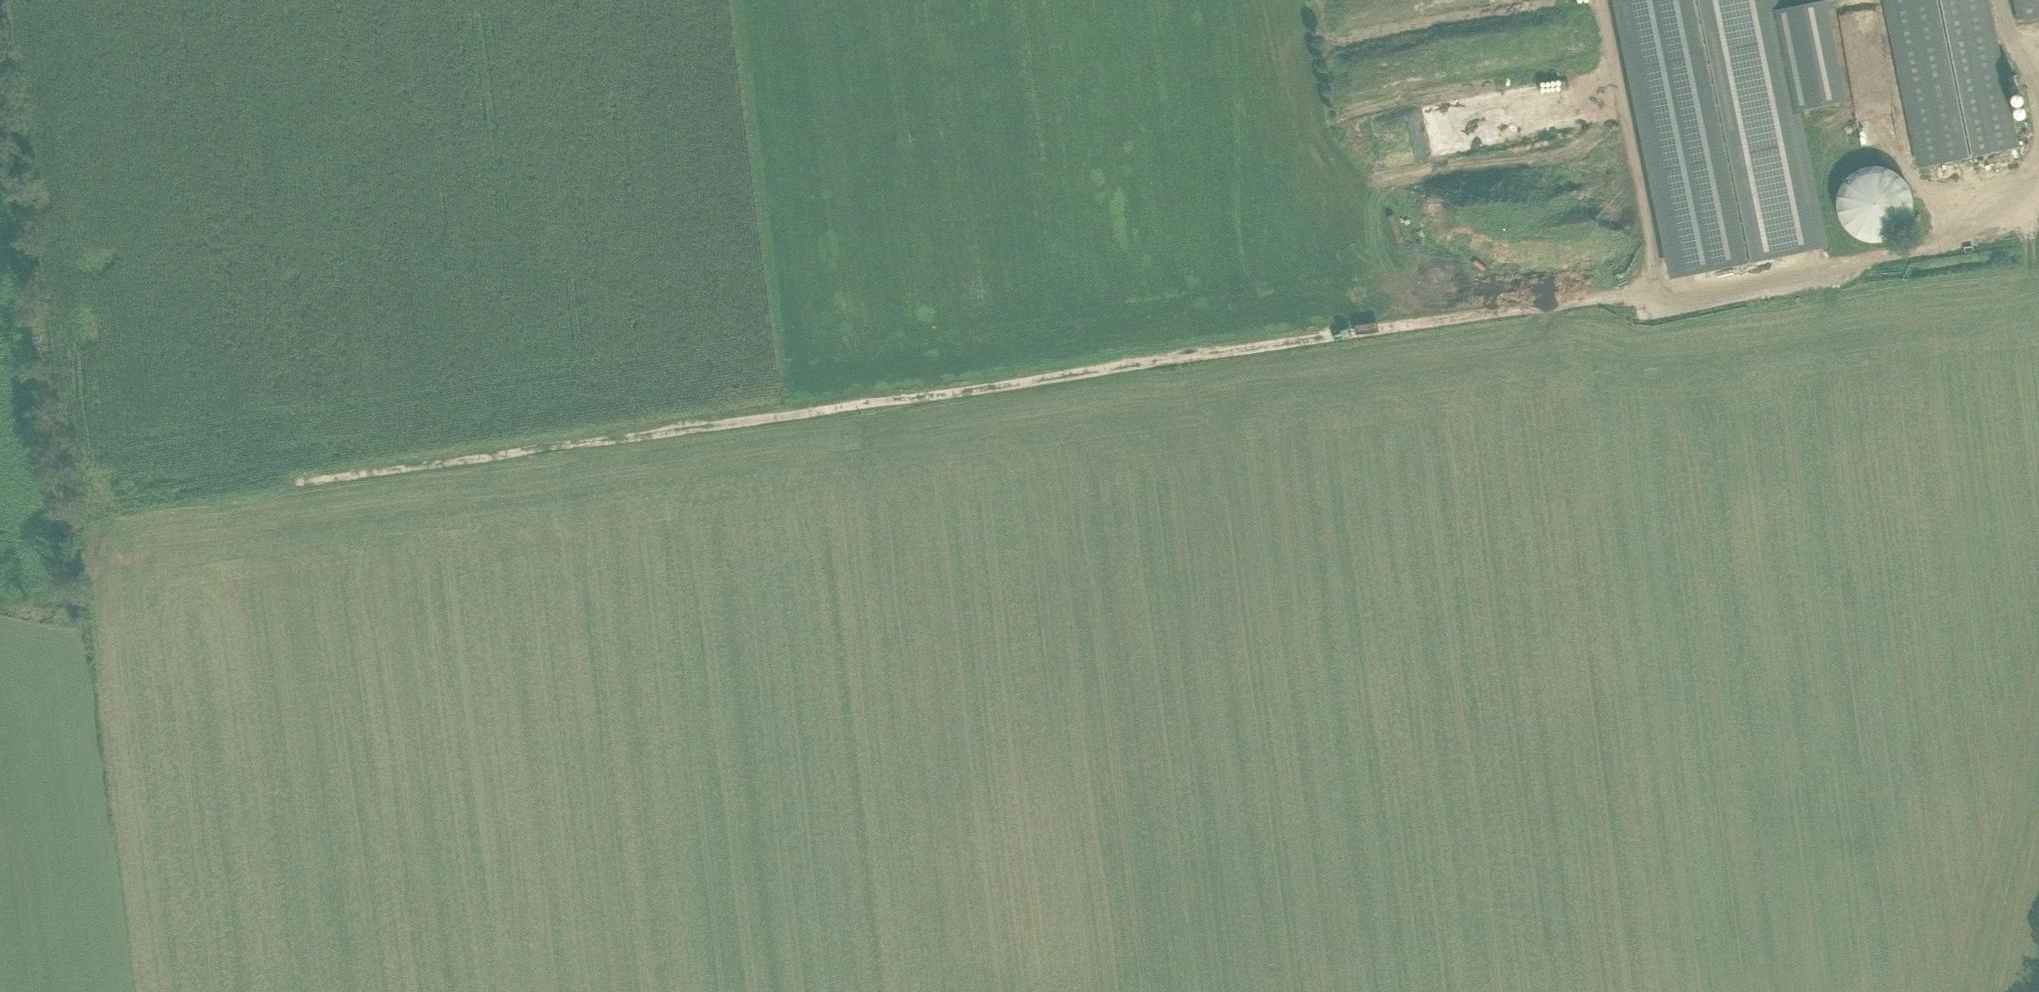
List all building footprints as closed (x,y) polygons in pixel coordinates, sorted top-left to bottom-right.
[(1671,279),(1823,248),(1795,110),(1842,101),(1822,2),(1831,0),(1615,0),(1671,279)] [(1916,169),(2018,148),(1988,0),(1882,0),(1916,169)] [(2018,24),(2038,20),(2038,0),(2013,0),(2018,24)] [(1835,205),(1836,213),(1839,220),(1843,227),(1849,234),(1855,238),(1863,242),(1871,243),(1879,243),(1886,241),(1893,238),(1899,233),(1903,228),(1907,222),(1910,214),(1911,205),(1911,198),(1908,189),(1904,183),(1898,176),(1892,172),(1885,168),(1877,167),(1869,166),(1860,169),(1854,171),(1848,176),(1842,182),(1838,189),(1836,197),(1835,205)]
